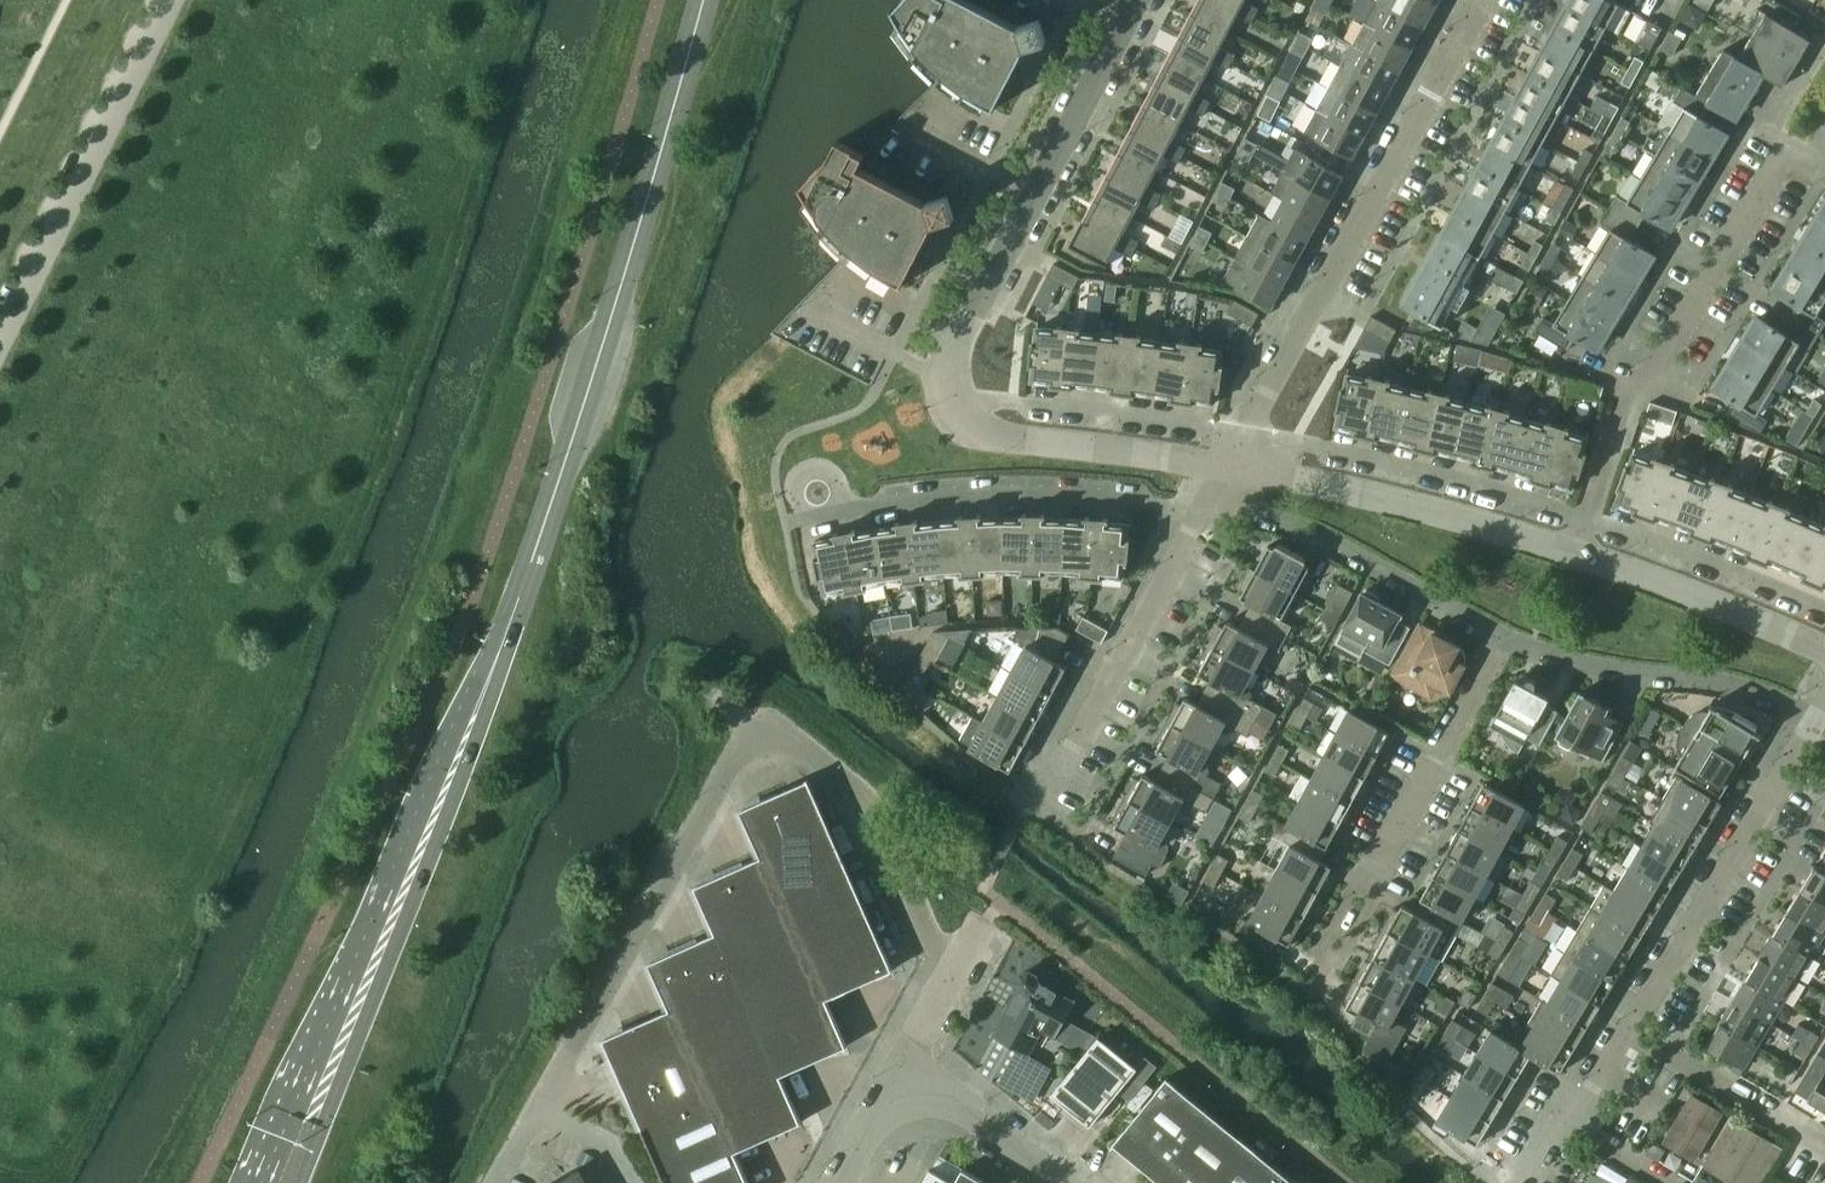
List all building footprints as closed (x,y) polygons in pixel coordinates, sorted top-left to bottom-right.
[(937,81),(944,87),(953,93),(961,99),(982,112),(986,104),(993,108),(1024,48),(1046,41),(1039,19),(1017,26),(968,0),(902,0),(893,9),(893,8),(891,9),(898,22),(893,32),(894,32),(900,41),(907,50),(914,58),(921,66),(929,73),(937,81)] [(1195,14),(1228,31),(1236,15),(1251,23),(1255,15),(1225,0),(1202,0),(1195,14)] [(1255,15),(1259,8),(1244,1),(1244,0),(1225,0),(1255,15)] [(1331,4),(1324,0),(1316,0),(1313,6),(1326,13),(1331,4)] [(1376,1),(1389,7),(1424,26),(1436,5),(1427,0),(1377,0),(1376,1)] [(1568,6),(1606,27),(1619,3),(1613,0),(1571,0),(1568,6)] [(1376,1),(1365,22),(1412,48),(1424,26),(1389,7),(1376,1)] [(1568,6),(1555,29),(1593,50),(1606,27),(1568,6)] [(1739,58),(1762,74),(1783,86),(1810,40),(1766,13),(1739,58)] [(1195,14),(1183,37),(1231,62),(1234,55),(1220,47),(1228,31),(1195,14)] [(1662,27),(1647,19),(1635,43),(1649,51),(1662,27)] [(1400,70),(1412,48),(1365,22),(1353,44),(1400,70)] [(1555,29),(1542,52),(1581,73),(1593,50),(1555,29)] [(1295,41),(1308,48),(1313,38),(1300,31),(1295,41)] [(1669,31),(1659,48),(1672,55),(1681,37),(1669,31)] [(1183,37),(1170,60),(1204,78),(1212,62),(1227,69),(1231,62),(1183,37)] [(1303,57),(1308,48),(1295,41),(1290,50),(1303,57)] [(1353,44),(1341,66),(1388,91),(1400,70),(1353,44)] [(1696,95),(1711,104),(1735,118),(1762,74),(1739,58),(1724,49),(1696,95)] [(1542,52),(1530,75),(1568,96),(1581,73),(1542,52)] [(1628,69),(1637,74),(1644,61),(1635,56),(1628,69)] [(1170,60),(1158,83),(1206,108),(1210,101),(1196,93),(1204,78),(1170,60)] [(1341,66),(1329,87),(1376,113),(1388,91),(1341,66)] [(1637,74),(1628,69),(1621,82),(1630,87),(1637,74)] [(1272,85),(1285,92),(1290,82),(1277,75),(1272,85)] [(1530,75),(1517,98),(1556,119),(1568,96),(1530,75)] [(1158,83),(1146,107),(1180,124),(1188,108),(1203,116),(1206,108),(1158,83)] [(1281,101),(1285,92),(1272,85),(1267,94),(1281,101)] [(1711,104),(1696,95),(1682,86),(1673,101),(1683,107),(1669,130),(1712,156),(1727,132),(1703,118),(1711,104)] [(1364,135),(1376,113),(1329,87),(1317,109),(1364,135)] [(1517,98),(1505,121),(1543,142),(1556,119),(1517,98)] [(1603,115),(1612,120),(1619,107),(1610,102),(1603,115)] [(1146,107),(1134,130),(1182,155),(1186,148),(1171,140),(1180,124),(1146,107)] [(1364,135),(1317,109),(1304,131),(1352,157),(1364,135)] [(1612,120),(1603,115),(1596,128),(1605,132),(1612,120)] [(1614,130),(1623,135),(1630,122),(1621,117),(1614,130)] [(1505,121),(1492,144),(1530,165),(1543,142),(1505,121)] [(1712,156),(1669,130),(1663,127),(1655,140),(1649,136),(1643,147),(1655,154),(1698,180),(1712,156)] [(1134,130),(1122,153),(1155,171),(1164,155),(1178,162),(1182,155),(1134,130)] [(1623,135),(1614,130),(1607,143),(1616,147),(1623,135)] [(1240,147),(1253,154),(1258,144),(1245,137),(1240,147)] [(871,278),(888,288),(891,289),(895,281),(903,285),(904,283),(902,282),(932,225),(956,218),(948,194),(925,201),(858,167),(864,155),(836,140),(826,159),(801,185),(801,184),(799,185),(806,197),(800,208),(812,224),(825,239),(839,253),(855,266),(871,278)] [(1492,144),(1480,167),(1518,188),(1530,165),(1492,144)] [(1253,154),(1240,147),(1235,156),(1248,163),(1253,154)] [(1295,148),(1283,170),(1296,177),(1331,197),(1343,174),(1308,155),(1295,148)] [(1578,161),(1586,166),(1593,153),(1585,148),(1578,161)] [(1122,153),(1110,176),(1158,201),(1162,194),(1147,187),(1155,171),(1122,153)] [(1655,154),(1641,178),(1684,203),(1698,180),(1655,154)] [(1586,166),(1578,161),(1571,174),(1579,178),(1586,166)] [(1480,167),(1467,190),(1505,211),(1518,188),(1480,167)] [(1331,197),(1296,177),(1283,170),(1271,192),(1284,199),(1319,218),(1331,197)] [(1110,176),(1098,200),(1131,217),(1139,201),(1154,209),(1158,201),(1110,176)] [(1617,195),(1608,209),(1638,226),(1645,213),(1669,228),(1684,203),(1641,178),(1627,201),(1617,195)] [(1553,206),(1553,207),(1561,211),(1574,188),(1556,179),(1544,201),(1553,206)] [(1217,191),(1230,198),(1235,188),(1222,181),(1217,191)] [(1467,190),(1454,213),(1493,234),(1505,211),(1467,190)] [(1230,198),(1217,191),(1212,200),(1226,207),(1230,198)] [(1284,199),(1272,221),(1307,240),(1319,218),(1284,199)] [(1123,233),(1131,217),(1098,200),(1086,222),(1082,220),(1082,221),(1135,249),(1139,241),(1123,233)] [(1824,224),(1824,203),(1816,218),(1824,224)] [(1561,211),(1553,207),(1546,220),(1554,224),(1561,211)] [(1610,229),(1596,252),(1639,278),(1654,253),(1630,239),(1638,226),(1608,209),(1600,223),(1610,229)] [(1454,213),(1442,235),(1480,256),(1493,234),(1454,213)] [(1295,261),(1307,240),(1272,221),(1259,214),(1247,235),(1295,261)] [(1802,242),(1824,256),(1824,224),(1816,218),(1802,242)] [(1135,249),(1082,221),(1069,245),(1107,265),(1108,263),(1107,263),(1115,247),(1131,256),(1135,249)] [(1194,235),(1207,242),(1212,232),(1199,226),(1194,235)] [(1207,242),(1194,235),(1189,244),(1203,251),(1207,242)] [(1283,283),(1295,261),(1247,235),(1236,257),(1248,264),(1283,283)] [(1480,256),(1442,235),(1404,305),(1442,326),(1480,256)] [(1528,253),(1536,257),(1543,245),(1535,240),(1528,253)] [(1546,254),(1555,259),(1562,247),(1553,242),(1546,254)] [(1788,266),(1824,288),(1824,256),(1802,242),(1788,266)] [(1596,252),(1582,276),(1625,302),(1639,278),(1596,252)] [(1536,257),(1528,253),(1521,266),(1529,270),(1536,257)] [(1555,259),(1546,254),(1539,267),(1548,272),(1555,259)] [(1227,273),(1226,279),(1229,282),(1236,286),(1271,306),(1283,283),(1248,264),(1236,257),(1227,273)] [(1061,283),(1072,289),(1078,279),(1077,291),(1089,292),(1090,278),(1079,276),(1053,263),(1047,276),(1061,283)] [(1789,317),(1818,335),(1824,324),(1824,320),(1816,314),(1824,300),(1824,288),(1788,266),(1773,290),(1797,304),(1789,317)] [(1507,290),(1508,288),(1517,293),(1524,280),(1515,275),(1514,276),(1501,269),(1493,283),(1507,290)] [(1047,276),(1040,289),(1054,297),(1061,283),(1047,276)] [(1582,276),(1568,299),(1610,325),(1625,302),(1582,276)] [(1536,282),(1523,302),(1535,309),(1547,289),(1536,282)] [(1259,313),(1234,299),(1227,312),(1252,326),(1259,313)] [(1596,350),(1610,325),(1568,299),(1554,323),(1543,316),(1535,331),(1564,348),(1572,335),(1596,350)] [(1371,315),(1364,328),(1389,342),(1396,329),(1371,315)] [(1757,316),(1743,340),(1785,366),(1799,343),(1810,349),(1818,335),(1789,317),(1781,330),(1757,316)] [(1063,386),(1069,327),(1057,325),(1057,329),(1037,327),(1035,342),(1032,342),(1030,364),(1033,364),(1031,380),(1052,382),(1051,385),(1063,386)] [(1069,327),(1063,386),(1074,387),(1074,384),(1093,386),(1099,333),(1080,331),(1080,328),(1069,327)] [(1099,333),(1093,386),(1112,388),(1111,392),(1122,393),(1130,334),(1119,332),(1118,335),(1099,333)] [(1130,334),(1122,393),(1134,394),(1134,391),(1153,394),(1160,341),(1141,338),(1141,335),(1130,334)] [(1743,340),(1728,364),(1771,389),(1785,366),(1743,340)] [(1160,341),(1153,394),(1171,396),(1171,400),(1182,401),(1191,342),(1180,341),(1179,344),(1160,341)] [(1191,342),(1182,401),(1193,403),(1194,400),(1214,403),(1216,388),(1220,388),(1223,366),(1220,365),(1222,350),(1202,347),(1202,344),(1191,342)] [(1757,413),(1771,389),(1728,364),(1714,388),(1738,403),(1728,419),(1760,432),(1768,419),(1757,413)] [(1366,436),(1379,377),(1368,375),(1367,378),(1347,374),(1344,388),(1341,388),(1336,410),(1339,411),(1336,425),(1356,430),(1355,433),(1366,436)] [(1379,377),(1366,436),(1377,438),(1378,435),(1396,439),(1409,387),(1390,383),(1390,380),(1379,377)] [(1409,387),(1396,439),(1414,444),(1414,447),(1425,450),(1439,392),(1428,389),(1427,392),(1409,387)] [(1439,392),(1425,450),(1436,452),(1436,449),(1455,454),(1468,402),(1449,398),(1450,395),(1439,392)] [(1814,398),(1806,411),(1815,416),(1822,403),(1814,398)] [(1673,424),(1677,410),(1650,401),(1645,415),(1673,424)] [(1468,402),(1455,454),(1473,459),(1472,462),(1483,465),(1499,408),(1488,404),(1487,408),(1468,402)] [(1499,408),(1483,465),(1494,468),(1495,465),(1513,470),(1528,419),(1509,414),(1510,411),(1499,408)] [(1528,419),(1513,470),(1531,476),(1530,479),(1541,482),(1558,425),(1547,421),(1546,424),(1528,419)] [(1558,425),(1541,482),(1552,485),(1553,482),(1572,488),(1576,473),(1580,474),(1586,453),(1583,452),(1587,437),(1568,431),(1569,428),(1558,425)] [(1644,516),(1664,460),(1654,456),(1652,459),(1633,452),(1628,466),(1625,465),(1618,487),(1621,488),(1616,502),(1635,509),(1634,512),(1644,516)] [(1664,460),(1644,516),(1655,520),(1656,517),(1674,523),(1692,473),(1674,466),(1675,463),(1664,460)] [(1692,473),(1674,523),(1692,530),(1690,533),(1701,537),(1722,481),(1712,477),(1710,480),(1692,473)] [(1791,476),(1786,488),(1797,493),(1802,480),(1791,476)] [(1730,544),(1750,495),(1732,488),(1733,485),(1722,481),(1701,537),(1712,541),(1713,538),(1730,544)] [(1750,495),(1730,544),(1748,551),(1747,554),(1757,559),(1780,503),(1769,499),(1768,502),(1750,495)] [(1780,503),(1757,559),(1768,563),(1769,560),(1786,567),(1807,518),(1789,510),(1790,508),(1780,503)] [(1032,574),(1033,514),(1022,514),(1022,515),(1024,515),(1024,517),(1006,517),(1002,517),(1003,570),(1023,570),(1023,572),(1021,572),(1021,574),(1032,574)] [(1062,571),(1065,518),(1061,518),(1043,518),(1043,516),(1045,516),(1045,514),(1033,514),(1032,574),(1044,574),(1044,572),(1042,572),(1042,571),(1062,571)] [(973,575),(970,515),(958,516),(958,517),(960,517),(960,519),(942,520),(938,520),(943,573),(963,572),(963,574),(962,574),(962,576),(973,575)] [(1003,570),(1002,517),(998,517),(980,518),(979,516),(981,516),(981,515),(970,515),(973,575),(984,574),(984,573),(983,573),(982,571),(1003,570)] [(1092,574),(1097,517),(1085,516),(1085,518),(1087,518),(1087,520),(1065,518),(1062,571),(1082,573),(1082,575),(1080,574),(1080,576),(1091,577),(1092,574)] [(1092,574),(1091,577),(1102,578),(1103,576),(1101,576),(1101,575),(1123,577),(1125,560),(1126,560),(1126,562),(1128,562),(1130,539),(1128,539),(1128,541),(1126,540),(1128,524),(1106,522),(1106,520),(1108,520),(1108,519),(1097,517),(1092,574)] [(1786,567),(1804,575),(1802,577),(1813,582),(1824,554),(1824,525),(1824,526),(1807,518),(1786,567)] [(943,573),(938,520),(917,523),(916,521),(918,521),(918,520),(907,521),(914,580),(925,579),(925,577),(924,577),(923,576),(943,573)] [(914,580),(907,521),(895,522),(896,524),(897,524),(897,525),(880,528),(876,528),(885,581),(904,578),(904,580),(903,580),(903,582),(914,580)] [(844,531),(856,590),(867,588),(867,586),(865,586),(865,585),(885,581),(876,528),(855,532),(854,531),(856,530),(855,529),(844,531)] [(856,590),(844,531),(833,533),(834,535),(835,535),(835,536),(814,541),(817,557),(816,558),(815,556),(814,556),(818,579),(820,578),(819,577),(821,576),(825,593),(846,589),(846,590),(845,591),(845,592),(856,590)] [(1254,571),(1295,593),(1310,567),(1303,563),(1306,558),(1278,543),(1275,548),(1268,544),(1255,570),(1254,571)] [(1813,582),(1823,586),(1824,584),(1824,554),(1813,582)] [(1281,619),(1295,593),(1254,571),(1255,570),(1249,567),(1238,587),(1243,590),(1240,597),(1259,607),(1252,619),(1286,638),(1292,625),(1281,619)] [(1324,609),(1339,618),(1353,591),(1338,583),(1324,609)] [(1362,593),(1335,642),(1361,656),(1364,650),(1390,664),(1410,627),(1397,620),(1400,614),(1401,615),(1401,614),(1362,592),(1361,593),(1362,593)] [(1335,626),(1339,618),(1324,609),(1319,618),(1335,626)] [(829,621),(845,642),(847,644),(859,635),(841,612),(829,621)] [(906,614),(891,616),(893,630),(912,627),(910,617),(906,614)] [(891,619),(891,616),(876,618),(872,624),(873,633),(893,630),(891,619)] [(1083,616),(1076,629),(1102,643),(1109,630),(1083,616)] [(1207,644),(1253,670),(1262,654),(1266,657),(1274,654),(1277,649),(1279,650),(1286,638),(1252,619),(1246,631),(1227,621),(1223,627),(1218,625),(1207,644)] [(1435,688),(1436,686),(1437,683),(1450,690),(1464,665),(1464,664),(1465,661),(1465,660),(1465,659),(1465,656),(1465,654),(1465,653),(1463,650),(1462,648),(1460,646),(1458,645),(1445,638),(1447,635),(1434,628),(1432,631),(1420,624),(1399,662),(1412,669),(1405,682),(1421,691),(1423,691),(1425,692),(1426,692),(1428,692),(1430,691),(1432,690),(1434,688),(1435,688)] [(1011,671),(1057,696),(1068,677),(1063,674),(1067,667),(1047,657),(1054,645),(1061,649),(1070,634),(1057,627),(1019,628),(1013,638),(1025,645),(1011,671)] [(920,654),(931,660),(935,662),(949,637),(938,630),(933,631),(920,654)] [(1207,644),(1196,664),(1202,667),(1198,673),(1217,684),(1210,696),(1256,721),(1264,706),(1250,698),(1252,694),(1250,687),(1245,684),(1253,670),(1207,644)] [(931,660),(920,654),(913,668),(924,674),(931,660)] [(1011,671),(997,696),(1038,719),(1042,713),(1047,716),(1057,696),(1011,671)] [(1525,680),(1525,681),(1524,683),(1515,679),(1496,714),(1497,714),(1490,726),(1497,729),(1500,732),(1502,734),(1507,743),(1509,746),(1512,748),(1519,752),(1527,738),(1540,745),(1558,711),(1546,704),(1549,697),(1534,689),(1535,687),(1535,686),(1536,684),(1536,683),(1535,682),(1535,681),(1534,680),(1533,679),(1532,679),(1530,678),(1529,678),(1527,679),(1526,679),(1525,680)] [(907,680),(901,690),(900,692),(922,711),(931,693),(907,680)] [(1603,760),(1624,722),(1610,714),(1613,709),(1580,691),(1556,735),(1558,736),(1558,737),(1560,743),(1568,747),(1574,745),(1575,745),(1603,760)] [(997,696),(984,722),(1030,747),(1040,728),(1035,725),(1038,719),(997,696)] [(1176,701),(1165,721),(1211,746),(1219,731),(1223,733),(1231,730),(1233,727),(1248,735),(1249,732),(1256,721),(1210,696),(1204,708),(1185,697),(1181,704),(1176,701)] [(1296,711),(1307,717),(1315,703),(1304,697),(1296,711)] [(1683,726),(1741,761),(1757,734),(1760,736),(1761,734),(1754,730),(1757,725),(1735,711),(1734,711),(1715,705),(1715,706),(1711,704),(1710,706),(1711,706),(1708,711),(1702,711),(1697,712),(1692,714),(1688,718),(1685,723),(1683,726)] [(1336,732),(1377,755),(1390,731),(1349,709),(1336,732)] [(1307,717),(1296,711),(1289,724),(1300,730),(1307,717)] [(973,716),(960,740),(970,746),(969,748),(1010,771),(1014,764),(1019,767),(1030,747),(984,722),(973,716)] [(1203,761),(1211,746),(1165,721),(1155,740),(1160,743),(1156,750),(1175,760),(1169,772),(1213,796),(1220,782),(1207,775),(1209,771),(1207,763),(1203,761)] [(1741,761),(1683,726),(1681,729),(1678,734),(1677,739),(1677,745),(1679,750),(1682,756),(1675,767),(1721,795),(1741,761)] [(1336,732),(1324,755),(1365,778),(1377,755),(1336,732)] [(1623,755),(1615,768),(1626,775),(1634,761),(1642,747),(1632,741),(1623,755)] [(1271,757),(1282,762),(1289,749),(1279,743),(1271,757)] [(1324,755),(1311,778),(1352,801),(1365,778),(1324,755)] [(1282,762),(1271,757),(1264,770),(1275,776),(1282,762)] [(1626,775),(1615,768),(1607,782),(1618,788),(1626,775)] [(1123,797),(1170,823),(1178,807),(1183,810),(1190,807),(1192,803),(1205,810),(1213,796),(1169,772),(1162,784),(1143,774),(1139,780),(1134,778),(1123,797)] [(1664,798),(1709,825),(1723,802),(1678,774),(1664,798)] [(783,904),(850,874),(808,778),(806,779),(807,780),(740,809),(760,856),(761,856),(783,904)] [(1311,778),(1299,801),(1340,824),(1352,801),(1311,778)] [(1471,806),(1512,828),(1525,805),(1484,782),(1471,806)] [(1246,802),(1257,808),(1264,795),(1254,789),(1246,802)] [(1170,823),(1123,797),(1113,817),(1118,820),(1114,826),(1133,837),(1127,848),(1122,845),(1115,857),(1146,874),(1152,863),(1160,867),(1167,855),(1165,854),(1169,848),(1166,841),(1161,838),(1170,823)] [(1650,821),(1655,824),(1655,823),(1695,847),(1709,825),(1664,798),(1650,821)] [(1588,814),(1599,820),(1607,807),(1596,800),(1588,814)] [(1340,824),(1299,801),(1286,825),(1290,827),(1319,843),(1327,847),(1340,824)] [(1257,808),(1246,802),(1239,816),(1249,822),(1257,808)] [(1471,806),(1458,829),(1499,851),(1512,828),(1471,806)] [(1599,820),(1588,814),(1580,827),(1591,833),(1599,820)] [(1655,824),(1642,845),(1682,869),(1695,847),(1655,823),(1655,824)] [(1277,870),(1323,895),(1333,875),(1328,873),(1332,866),(1312,855),(1319,843),(1290,827),(1284,840),(1291,844),(1277,870)] [(923,846),(916,828),(905,832),(912,851),(923,846)] [(1458,829),(1446,852),(1487,874),(1499,851),(1458,829)] [(1550,849),(1560,855),(1568,841),(1558,835),(1550,849)] [(1642,845),(1628,867),(1668,892),(1682,869),(1642,845)] [(1565,861),(1576,867),(1583,854),(1573,847),(1565,861)] [(1560,855),(1550,849),(1542,862),(1552,868),(1560,855)] [(1446,852),(1433,875),(1474,897),(1487,874),(1446,852)] [(1211,867),(1222,873),(1229,859),(1218,853),(1211,867)] [(694,886),(715,933),(736,981),(803,951),(783,904),(761,856),(760,856),(694,886)] [(1819,867),(1814,864),(1800,888),(1824,903),(1824,858),(1819,867)] [(1576,867),(1565,861),(1557,874),(1568,880),(1576,867)] [(1222,873),(1211,867),(1203,881),(1214,886),(1222,873)] [(1628,867),(1615,890),(1655,914),(1668,892),(1628,867)] [(1277,870),(1263,895),(1304,918),(1307,912),(1312,915),(1323,895),(1277,870)] [(850,874),(783,904),(803,951),(825,999),(826,998),(893,969),(881,944),(850,874)] [(1461,921),(1474,897),(1433,875),(1420,898),(1428,903),(1461,921)] [(1523,894),(1533,900),(1541,886),(1531,880),(1523,894)] [(1605,884),(1591,907),(1641,937),(1655,914),(1615,890),(1605,884)] [(1824,932),(1824,903),(1800,888),(1799,889),(1787,910),(1824,933),(1824,932)] [(1538,906),(1549,912),(1557,898),(1546,892),(1538,906)] [(1533,900),(1523,894),(1515,907),(1526,913),(1533,900)] [(1304,918),(1263,895),(1249,921),(1242,917),(1235,930),(1263,946),(1270,933),(1294,947),(1306,926),(1301,923),(1304,918)] [(1382,927),(1429,953),(1442,960),(1463,922),(1461,921),(1428,903),(1422,915),(1402,904),(1398,911),(1393,908),(1382,927)] [(1549,912),(1538,906),(1530,919),(1541,925),(1549,912)] [(1628,959),(1641,937),(1591,907),(1578,929),(1588,935),(1628,959)] [(1787,910),(1773,933),(1811,955),(1824,933),(1787,910)] [(1496,938),(1507,944),(1514,931),(1504,925),(1496,938)] [(1415,978),(1429,953),(1382,927),(1372,947),(1377,950),(1373,956),(1415,978)] [(1614,982),(1628,959),(1588,935),(1578,929),(1564,951),(1574,957),(1614,982)] [(648,962),(669,1009),(670,1008),(691,1056),(757,1028),(736,981),(715,933),(648,962)] [(1773,933),(1760,955),(1797,978),(1811,955),(1773,933)] [(1512,950),(1522,956),(1530,943),(1520,937),(1512,950)] [(1507,944),(1496,938),(1488,952),(1498,958),(1507,944)] [(1522,956),(1512,950),(1504,964),(1514,970),(1522,956)] [(847,1045),(826,998),(825,999),(803,951),(736,981),(757,1028),(778,1076),(780,1075),(847,1045)] [(1561,979),(1601,1004),(1614,982),(1574,957),(1564,951),(1551,973),(1561,979)] [(1760,955),(1746,977),(1784,1000),(1797,978),(1760,955)] [(1401,1004),(1415,978),(1373,956),(1370,962),(1365,959),(1354,978),(1401,1004)] [(991,1034),(1030,1055),(1031,1054),(1028,1053),(1041,1029),(1054,1035),(1053,1038),(1054,1039),(1076,1000),(1074,999),(1073,1001),(1038,983),(1036,975),(1029,971),(1021,973),(1017,980),(1020,988),(994,1034),(992,1033),(991,1034)] [(1746,977),(1733,1000),(1770,1023),(1784,1000),(1746,977)] [(1354,978),(1344,998),(1349,1001),(1345,1008),(1364,1018),(1358,1030),(1370,1037),(1363,1050),(1385,1062),(1392,1049),(1399,1037),(1405,1026),(1392,1019),(1401,1004),(1354,978)] [(1561,979),(1547,1002),(1587,1026),(1601,1004),(1561,979)] [(1495,1001),(1507,1008),(1514,995),(1492,982),(1485,995),(1495,1001)] [(1466,988),(1458,1002),(1469,1008),(1477,994),(1466,988)] [(1437,1008),(1447,1015),(1456,1001),(1445,995),(1437,1008)] [(1495,1001),(1485,995),(1477,1009),(1487,1015),(1495,1001)] [(1574,1049),(1587,1026),(1547,1002),(1542,999),(1529,1021),(1574,1049)] [(1757,1045),(1770,1023),(1733,1000),(1720,1021),(1719,1022),(1757,1045)] [(602,1038),(644,1133),(712,1104),(691,1056),(670,1008),(669,1009),(602,1038)] [(1445,1033),(1455,1039),(1463,1026),(1453,1019),(1445,1033)] [(1529,1021),(1515,1044),(1531,1054),(1560,1072),(1574,1049),(1529,1021)] [(1757,1045),(1719,1022),(1704,1046),(1715,1053),(1716,1052),(1743,1069),(1757,1045)] [(801,1122),(780,1075),(778,1076),(757,1028),(691,1056),(712,1104),(733,1152),(735,1151),(801,1122)] [(1518,1076),(1531,1054),(1515,1044),(1492,1029),(1478,1052),(1518,1076)] [(1802,1041),(1812,1048),(1819,1035),(1809,1029),(1802,1041)] [(1455,1039),(1445,1033),(1437,1046),(1447,1052),(1455,1039)] [(1098,1036),(1052,1093),(1090,1125),(1137,1068),(1098,1036)] [(1812,1048),(1802,1041),(1794,1053),(1804,1060),(1812,1048)] [(1478,1052),(1464,1075),(1504,1099),(1518,1076),(1478,1052)] [(1418,1077),(1428,1084),(1436,1070),(1426,1064),(1418,1077)] [(1788,1064),(1781,1076),(1791,1082),(1798,1070),(1788,1064)] [(1814,1088),(1814,1087),(1807,1098),(1824,1109),(1824,1070),(1814,1088)] [(1464,1075),(1451,1097),(1491,1121),(1504,1099),(1464,1075)] [(1127,1104),(1137,1113),(1112,1143),(1156,1179),(1211,1113),(1167,1077),(1156,1090),(1145,1081),(1127,1104)] [(1428,1084),(1418,1077),(1410,1091),(1420,1097),(1428,1084)] [(1699,1165),(1728,1114),(1694,1095),(1665,1146),(1699,1165)] [(1491,1121),(1451,1097),(1437,1120),(1450,1128),(1449,1131),(1462,1139),(1463,1135),(1477,1144),(1491,1121)] [(644,1133),(666,1182),(749,1182),(735,1151),(733,1152),(712,1104),(644,1133)] [(1211,1113),(1156,1179),(1161,1182),(1187,1182),(1191,1177),(1198,1182),(1216,1182),(1248,1143),(1211,1113)] [(1715,1176),(1728,1182),(1755,1182),(1778,1145),(1745,1126),(1715,1176)] [(1263,1136),(1261,1138),(1259,1140),(1267,1147),(1269,1144),(1271,1143),(1263,1136)] [(1658,1161),(1665,1150),(1653,1142),(1646,1153),(1658,1161)] [(1271,1162),(1248,1143),(1216,1182),(1253,1182),(1271,1162)] [(1271,1162),(1278,1153),(1279,1152),(1269,1144),(1267,1147),(1261,1154),(1271,1162)] [(1781,1182),(1824,1182),(1824,1175),(1796,1157),(1781,1182)] [(1271,1162),(1253,1182),(1278,1182),(1286,1174),(1271,1162)] [(953,1181),(931,1168),(922,1182),(957,1182),(953,1181)] [(577,1170),(555,1182),(584,1182),(577,1170)] [(1286,1174),(1278,1182),(1297,1182),(1286,1174)] [(1595,1175),(1590,1182),(1609,1182),(1595,1175)]
